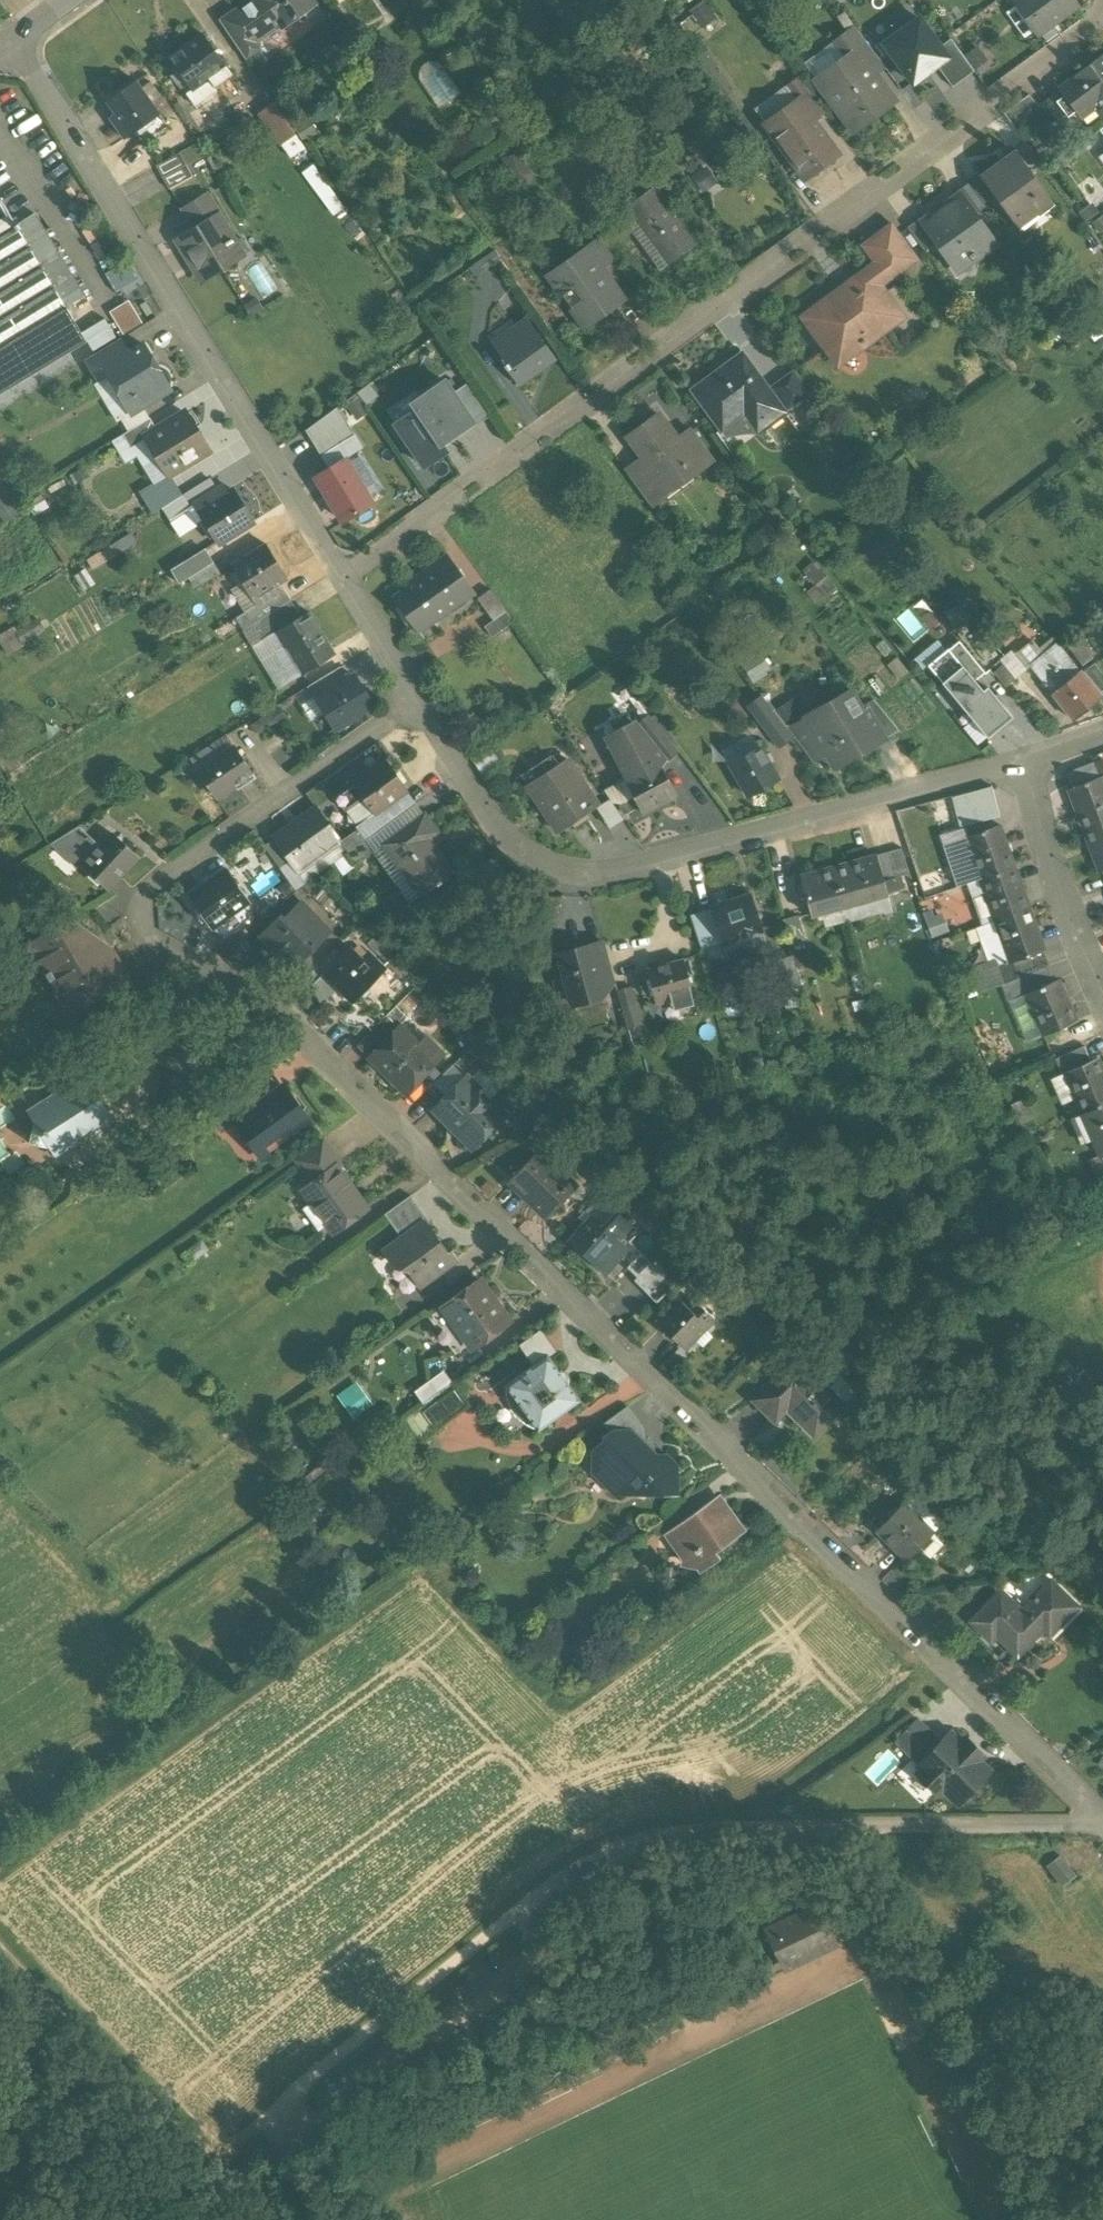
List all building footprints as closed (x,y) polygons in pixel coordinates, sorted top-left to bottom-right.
[(234,11),(254,39),(255,39),(280,21),(265,0),(250,0),(234,11)] [(280,21),(284,26),(305,11),(316,4),(313,0),(265,0),(280,21)] [(1016,1),(1038,32),(1075,5),(1071,0),(1016,0),(1016,1)] [(316,4),(305,11),(311,19),(321,12),(316,4)] [(254,39),(234,11),(221,20),(246,57),(261,47),(255,39),(254,39)] [(941,48),(920,19),(885,44),(913,83),(937,66),(948,58),(941,48)] [(874,55),(855,28),(840,39),(852,54),(854,52),(862,63),(863,63),(874,55)] [(233,73),(204,33),(169,57),(193,89),(209,77),(215,86),(233,73)] [(937,66),(953,87),(974,72),(951,40),(941,48),(948,58),(937,66)] [(977,43),(965,50),(979,72),(991,65),(977,43)] [(852,54),(816,80),(850,125),(869,111),(873,117),(893,103),(863,63),(862,63),(854,52),(852,54)] [(1060,88),(1076,111),(1089,101),(1102,120),(1102,56),(1060,88)] [(421,76),(438,105),(461,92),(444,63),(421,76)] [(822,111),(798,78),(787,87),(796,100),(800,105),(801,104),(812,119),(822,111)] [(137,81),(107,102),(116,114),(110,118),(125,140),(136,132),(161,115),(137,81)] [(1029,95),(1004,114),(1012,124),(1037,106),(1029,95)] [(800,105),(796,100),(764,123),(804,179),(838,154),(812,119),(801,104),(800,105)] [(275,102),(260,112),(282,143),(297,133),(275,102)] [(161,115),(136,132),(145,145),(170,128),(161,115)] [(297,133),(282,143),(291,156),(305,146),(297,133)] [(1038,160),(1022,139),(1012,146),(1017,154),(1027,168),(1038,160)] [(181,153),(157,166),(169,189),(194,176),(181,153)] [(1017,154),(1001,166),(999,164),(981,177),(980,178),(994,196),(1016,227),(1051,201),(1027,168),(1017,154)] [(304,168),(329,213),(340,208),(314,162),(304,168)] [(994,196),(980,178),(981,177),(978,172),(966,180),(969,183),(983,203),(994,196)] [(983,203),(969,183),(956,192),(958,195),(973,215),(985,206),(983,203)] [(696,242),(656,187),(628,207),(668,262),(696,242)] [(208,194),(183,209),(195,228),(219,213),(208,194)] [(958,195),(921,221),(936,242),(943,252),(947,248),(959,264),(969,257),(976,259),(995,246),(973,215),(958,195)] [(1,201),(0,202),(0,348),(66,308),(42,267),(16,225),(1,201)] [(61,256),(35,213),(16,225),(42,267),(61,256)] [(236,242),(219,213),(195,228),(194,229),(196,233),(191,236),(190,234),(188,233),(186,234),(179,238),(177,239),(176,242),(180,248),(181,250),(184,251),(187,249),(192,256),(189,259),(188,261),(189,262),(190,264),(191,265),(192,265),(194,265),(195,265),(204,278),(237,259),(229,246),(236,242)] [(921,221),(920,219),(908,228),(924,250),(936,242),(921,221)] [(890,228),(865,246),(887,276),(888,278),(913,260),(890,228)] [(616,258),(603,240),(589,250),(602,268),(616,258)] [(589,250),(551,278),(584,325),(594,318),(601,319),(608,315),(609,307),(623,297),(602,268),(589,250)] [(85,296),(61,256),(42,267),(66,308),(85,296)] [(841,290),(804,317),(828,350),(851,333),(862,347),(889,327),(893,328),(904,320),(905,316),(900,309),(895,308),(885,294),(885,293),(886,290),(882,285),(878,284),(877,283),(887,276),(880,266),(870,273),(869,273),(852,285),(853,286),(844,293),(841,290)] [(142,322),(129,301),(110,313),(123,334),(142,322)] [(0,348),(0,395),(87,342),(82,333),(66,308),(0,348)] [(116,337),(105,319),(82,333),(87,342),(93,351),(116,337)] [(529,322),(494,346),(507,365),(504,366),(508,371),(509,371),(519,385),(540,371),(537,367),(553,356),(529,322)] [(119,340),(84,361),(98,383),(108,377),(109,377),(104,370),(128,355),(127,354),(119,340)] [(167,392),(146,359),(150,356),(143,345),(127,354),(128,355),(104,370),(109,377),(108,377),(109,379),(115,382),(118,386),(115,392),(119,399),(126,399),(134,412),(167,392)] [(730,368),(695,394),(721,431),(750,410),(764,430),(786,414),(785,413),(768,389),(742,354),(728,365),(730,368)] [(793,370),(768,389),(785,413),(810,394),(793,370)] [(426,404),(395,425),(425,467),(446,452),(444,448),(475,427),(453,395),(444,382),(421,398),(426,404)] [(465,387),(453,395),(475,427),(476,428),(488,420),(465,387)] [(338,408),(306,431),(321,456),(355,435),(338,408)] [(158,429),(147,436),(148,439),(170,475),(209,452),(186,412),(158,429)] [(676,442),(658,417),(629,438),(647,463),(640,468),(656,490),(657,489),(685,468),(691,475),(709,461),(688,432),(676,442)] [(151,418),(123,434),(132,449),(148,439),(147,436),(158,429),(151,418)] [(344,460),(314,478),(342,523),(372,505),(344,460)] [(640,468),(639,468),(627,477),(649,506),(663,497),(657,489),(656,490),(640,468)] [(0,473),(0,495),(10,489),(0,473)] [(209,479),(182,496),(190,508),(194,505),(194,504),(216,490),(209,479)] [(233,490),(221,497),(216,490),(194,504),(194,505),(205,521),(218,543),(253,522),(233,490)] [(190,508),(182,496),(162,508),(180,537),(205,521),(194,505),(190,508)] [(268,545),(233,565),(256,605),(257,605),(279,593),(274,585),(287,578),(268,545)] [(206,551),(172,571),(179,583),(190,576),(213,562),(206,551)] [(447,556),(421,574),(423,576),(393,598),(417,632),(473,592),(447,556)] [(213,562),(190,576),(197,588),(220,574),(213,562)] [(792,582),(815,609),(838,589),(816,562),(792,582)] [(506,611),(490,589),(476,599),(492,621),(506,611)] [(279,593),(257,605),(264,617),(291,601),(284,590),(279,593)] [(264,617),(252,625),(262,641),(275,633),(275,632),(300,617),(291,601),(264,617)] [(264,617),(257,605),(256,605),(236,617),(244,630),(252,625),(264,617)] [(492,621),(483,627),(491,638),(513,622),(506,611),(492,621)] [(334,655),(308,612),(300,617),(275,632),(275,633),(285,648),(287,646),(304,673),(334,655)] [(252,625),(244,630),(254,646),(262,641),(252,625)] [(1077,637),(1063,648),(1078,667),(1092,656),(1077,637)] [(1032,641),(1015,655),(1027,670),(1031,667),(1043,656),(1032,641)] [(949,651),(974,682),(985,673),(959,642),(949,651)] [(1079,672),(1057,645),(1043,656),(1031,667),(1053,693),(1079,672)] [(927,666),(988,738),(1012,717),(987,688),(983,692),(974,682),(949,651),(947,649),(927,666)] [(1015,655),(1011,651),(1000,660),(1015,679),(1027,670),(1015,655)] [(1093,664),(1083,672),(1099,692),(1102,689),(1102,676),(1093,664)] [(339,667),(309,686),(317,699),(347,681),(347,680),(339,667)] [(1053,693),(1051,694),(1073,721),(1101,699),(1079,672),(1053,693)] [(347,681),(317,699),(335,728),(373,705),(355,676),(347,680),(347,681)] [(801,695),(774,713),(776,715),(790,733),(791,733),(807,723),(809,721),(805,715),(812,710),(801,695)] [(774,713),(760,696),(746,707),(779,749),(793,738),(790,733),(776,715),(774,713)] [(899,731),(874,700),(862,706),(864,709),(867,708),(884,739),(899,731)] [(884,739),(867,708),(864,709),(851,717),(841,701),(809,721),(807,723),(825,752),(834,768),(884,739)] [(270,712),(251,724),(257,734),(276,721),(270,712)] [(678,752),(649,716),(638,725),(666,760),(667,761),(678,752)] [(825,752),(807,723),(791,733),(812,762),(825,752)] [(666,760),(638,725),(607,742),(626,779),(658,762),(659,764),(666,760)] [(380,746),(358,762),(365,773),(385,759),(387,758),(380,746)] [(236,747),(200,771),(217,797),(235,784),(239,789),(256,778),(236,747)] [(759,748),(730,765),(748,795),(777,779),(759,748)] [(406,789),(385,759),(365,773),(354,781),(355,782),(344,790),(353,804),(364,796),(375,811),(406,789)] [(597,806),(566,759),(527,783),(546,813),(550,810),(562,828),(597,806)] [(626,779),(625,780),(642,812),(675,794),(659,764),(658,762),(626,779)] [(1093,763),(1066,774),(1072,789),(1098,778),(1093,763)] [(1067,790),(1077,816),(1078,816),(1084,832),(1102,824),(1102,778),(1102,777),(1098,778),(1072,789),(1067,790)] [(952,797),(960,826),(999,816),(991,787),(952,797)] [(315,807),(274,837),(275,838),(290,859),(299,871),(338,843),(340,841),(315,807)] [(451,871),(427,837),(436,831),(423,813),(382,843),(419,894),(435,883),(436,884),(439,881),(439,880),(451,871)] [(1084,832),(1089,846),(1088,846),(1099,874),(1102,872),(1102,824),(1084,832)] [(1000,825),(964,837),(970,854),(972,853),(981,878),(1014,867),(1009,854),(1010,853),(1000,825)] [(100,847),(79,827),(55,841),(80,864),(92,850),(96,852),(100,847)] [(340,841),(338,843),(345,854),(367,838),(359,827),(340,841)] [(100,847),(96,852),(92,850),(80,864),(107,888),(136,856),(112,834),(100,847)] [(290,859),(275,838),(264,845),(280,867),(290,859)] [(367,838),(346,854),(353,865),(375,849),(367,838)] [(902,848),(875,855),(876,858),(882,881),(909,874),(902,848)] [(876,858),(833,869),(843,904),(885,892),(882,881),(876,858)] [(981,878),(979,879),(985,895),(987,894),(996,920),(1029,909),(1024,894),(1025,894),(1015,867),(981,878)] [(833,869),(801,878),(811,912),(843,904),(833,869)] [(230,873),(216,883),(214,880),(192,897),(212,927),(246,904),(250,901),(230,873)] [(750,895),(711,908),(723,943),(762,930),(750,895)] [(329,931),(301,902),(283,920),(280,917),(263,934),(272,944),(267,948),(280,961),(285,956),(294,966),(329,931)] [(246,904),(212,927),(223,941),(255,918),(246,904)] [(939,907),(923,914),(932,936),(949,929),(939,907)] [(1029,909),(996,920),(1005,945),(1003,946),(1009,962),(1042,951),(1045,950),(1035,923),(1034,923),(1029,909)] [(797,915),(783,919),(790,945),(804,941),(797,915)] [(86,938),(67,924),(46,936),(53,947),(37,956),(46,971),(45,972),(49,979),(50,978),(64,1000),(88,985),(93,994),(126,974),(111,948),(100,954),(94,944),(95,944),(88,937),(86,938)] [(257,950),(238,932),(216,948),(238,969),(257,950)] [(615,980),(605,942),(591,945),(601,983),(615,980)] [(590,944),(558,953),(571,1002),(604,993),(591,945),(590,944)] [(352,945),(325,972),(340,986),(345,981),(358,993),(387,964),(373,951),(365,958),(352,945)] [(1009,962),(978,973),(985,990),(1022,976),(1047,966),(1048,966),(1042,951),(1009,962)] [(792,956),(779,959),(779,958),(778,958),(785,987),(801,983),(793,954),(792,955),(792,956)] [(682,960),(645,970),(654,1002),(669,998),(689,993),(691,992),(682,960)] [(1047,966),(1022,976),(1027,991),(1052,981),(1048,966),(1047,966)] [(1027,991),(1023,993),(1030,1010),(1032,1009),(1043,1034),(1074,1020),(1068,1006),(1069,1006),(1057,979),(1027,991)] [(630,985),(617,988),(627,1026),(640,1023),(630,985)] [(689,993),(669,998),(672,1009),(692,1004),(689,993)] [(168,1053),(194,1075),(229,1034),(203,1012),(168,1053)] [(386,1017),(358,1045),(371,1058),(399,1030),(386,1017)] [(435,1063),(400,1029),(399,1030),(371,1058),(406,1092),(435,1063)] [(1083,1046),(1054,1058),(1061,1073),(1065,1071),(1089,1061),(1083,1046)] [(1065,1071),(1076,1096),(1074,1097),(1081,1112),(1102,1103),(1102,1073),(1096,1058),(1089,1061),(1065,1071)] [(85,1077),(33,1110),(39,1119),(35,1121),(30,1140),(50,1145),(53,1143),(59,1151),(79,1139),(74,1132),(88,1124),(92,1131),(111,1119),(85,1077)] [(468,1077),(435,1110),(473,1147),(505,1115),(468,1077)] [(226,1089),(203,1106),(212,1118),(235,1101),(226,1089)] [(245,1115),(238,1120),(238,1122),(259,1150),(286,1130),(291,1136),(309,1123),(288,1095),(273,1106),(267,1098),(245,1115)] [(235,1101),(212,1118),(223,1133),(238,1122),(238,1120),(245,1115),(235,1101)] [(1081,1112),(1081,1113),(1083,1112),(1093,1136),(1091,1137),(1097,1152),(1102,1150),(1102,1103),(1081,1112)] [(323,1139),(296,1159),(313,1182),(336,1165),(338,1167),(341,1164),(323,1139)] [(540,1149),(509,1179),(547,1217),(578,1187),(540,1149)] [(338,1167),(336,1165),(313,1182),(302,1190),(311,1202),(304,1208),(319,1229),(327,1223),(333,1232),(363,1211),(363,1207),(358,1199),(354,1199),(349,1191),(353,1188),(338,1167)] [(410,1196),(384,1214),(402,1239),(424,1223),(425,1225),(429,1222),(410,1196)] [(591,1214),(569,1239),(606,1272),(628,1247),(619,1239),(632,1224),(616,1209),(602,1225),(591,1214)] [(402,1239),(386,1251),(396,1265),(409,1268),(395,1279),(406,1294),(450,1261),(452,1254),(447,1247),(440,1245),(425,1225),(424,1223),(402,1239)] [(642,1252),(628,1266),(638,1276),(652,1261),(642,1252)] [(678,1280),(656,1258),(638,1276),(635,1279),(657,1302),(678,1280)] [(481,1280),(444,1307),(473,1347),(511,1320),(481,1280)] [(690,1290),(689,1291),(684,1292),(679,1294),(680,1299),(690,1309),(698,1301),(699,1302),(703,1298),(690,1290)] [(690,1309),(680,1299),(658,1322),(684,1349),(715,1318),(699,1302),(698,1301),(690,1309)] [(473,1347),(444,1307),(430,1317),(459,1358),(473,1347)] [(540,1329),(518,1345),(534,1367),(546,1358),(556,1351),(540,1329)] [(794,1354),(752,1399),(775,1421),(786,1410),(813,1436),(845,1402),(844,1401),(824,1383),(794,1354)] [(534,1367),(533,1368),(534,1370),(527,1375),(526,1373),(509,1385),(539,1427),(577,1400),(546,1358),(534,1367)] [(442,1367),(411,1388),(420,1401),(451,1381),(442,1367)] [(855,1389),(836,1371),(824,1383),(844,1401),(855,1389)] [(453,1383),(419,1408),(435,1429),(469,1404),(453,1383)] [(539,1427),(509,1385),(507,1387),(509,1400),(515,1413),(525,1422),(538,1428),(539,1427)] [(627,1407),(604,1423),(614,1433),(625,1444),(635,1436),(644,1430),(627,1407)] [(435,1429),(419,1408),(406,1417),(422,1439),(435,1429)] [(635,1436),(625,1444),(614,1433),(597,1449),(601,1453),(595,1460),(594,1473),(615,1494),(676,1492),(677,1466),(667,1456),(659,1456),(658,1457),(652,1451),(652,1448),(645,1441),(640,1441),(635,1436)] [(682,1521),(667,1532),(687,1559),(686,1564),(700,1568),(703,1571),(702,1571),(703,1573),(722,1560),(717,1553),(744,1533),(725,1506),(717,1512),(710,1502),(682,1521)] [(903,1502),(877,1529),(907,1559),(920,1546),(933,1533),(933,1532),(903,1502)] [(674,1509),(650,1527),(659,1538),(667,1532),(682,1521),(674,1509)] [(944,1544),(933,1533),(920,1546),(931,1558),(944,1544)] [(1050,1580),(1020,1610),(1000,1590),(969,1621),(984,1636),(989,1631),(1016,1658),(1055,1618),(1062,1625),(1079,1608),(1050,1580)] [(941,1743),(916,1719),(896,1740),(920,1764),(941,1743)] [(960,1743),(950,1733),(941,1743),(920,1764),(919,1765),(922,1768),(918,1773),(938,1792),(942,1788),(957,1802),(988,1770),(979,1761),(983,1756),(965,1738),(960,1743)] [(1060,1853),(1045,1863),(1060,1885),(1075,1875),(1060,1853)] [(820,1906),(769,1930),(785,1963),(835,1939),(820,1906)] [(859,1932),(848,1910),(837,1915),(848,1937),(859,1932)]
